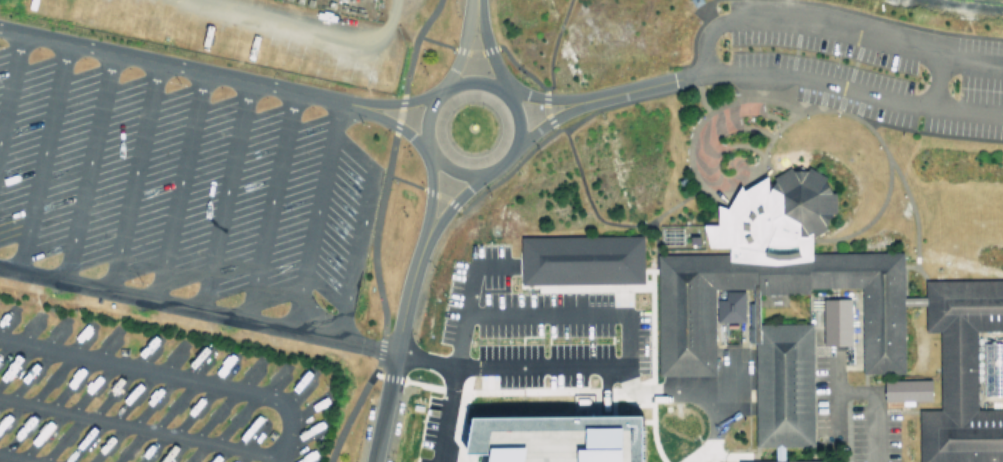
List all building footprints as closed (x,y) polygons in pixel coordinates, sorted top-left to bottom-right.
[(810,251),(810,259),(727,260),(726,252),(727,247),(707,246),(702,225),(717,224),(716,204),(725,208),(739,184),(742,190),(769,174),(770,177),(774,174),(788,165),(791,169),(805,169),(806,166),(824,176),(823,179),(830,192),(834,192),(834,212),(830,212),(823,225),(825,228),(810,236),(810,251)] [(657,223),(698,223),(698,247),(657,247),(657,223)] [(520,236),(643,235),(643,283),(521,283),(520,236)] [(810,251),(900,250),(901,267),(901,296),(901,306),(902,373),(860,373),(859,288),(807,288),(807,293),(756,294),(756,287),(711,288),(712,374),(656,374),(655,253),(726,252),(727,260),(810,259),(810,251)] [(923,278),(1002,277),(1002,329),(977,329),(978,407),(1002,407),(1002,461),(920,461),(919,407),(942,407),(941,330),(924,330),(924,306),(923,296),(923,278)] [(712,291),(739,291),(740,321),(712,321),(712,291)] [(816,298),(816,344),(845,344),(845,298),(816,298)] [(754,447),(752,324),(807,323),(809,446),(779,446),(774,447),(770,447),(754,447)] [(878,379),(879,401),(927,400),(926,379),(878,379)] [(567,414),(567,394),(589,394),(589,414),(567,414)] [(449,453),(471,452),(471,461),(626,461),(625,414),(589,414),(567,414),(456,415),(449,453)]
